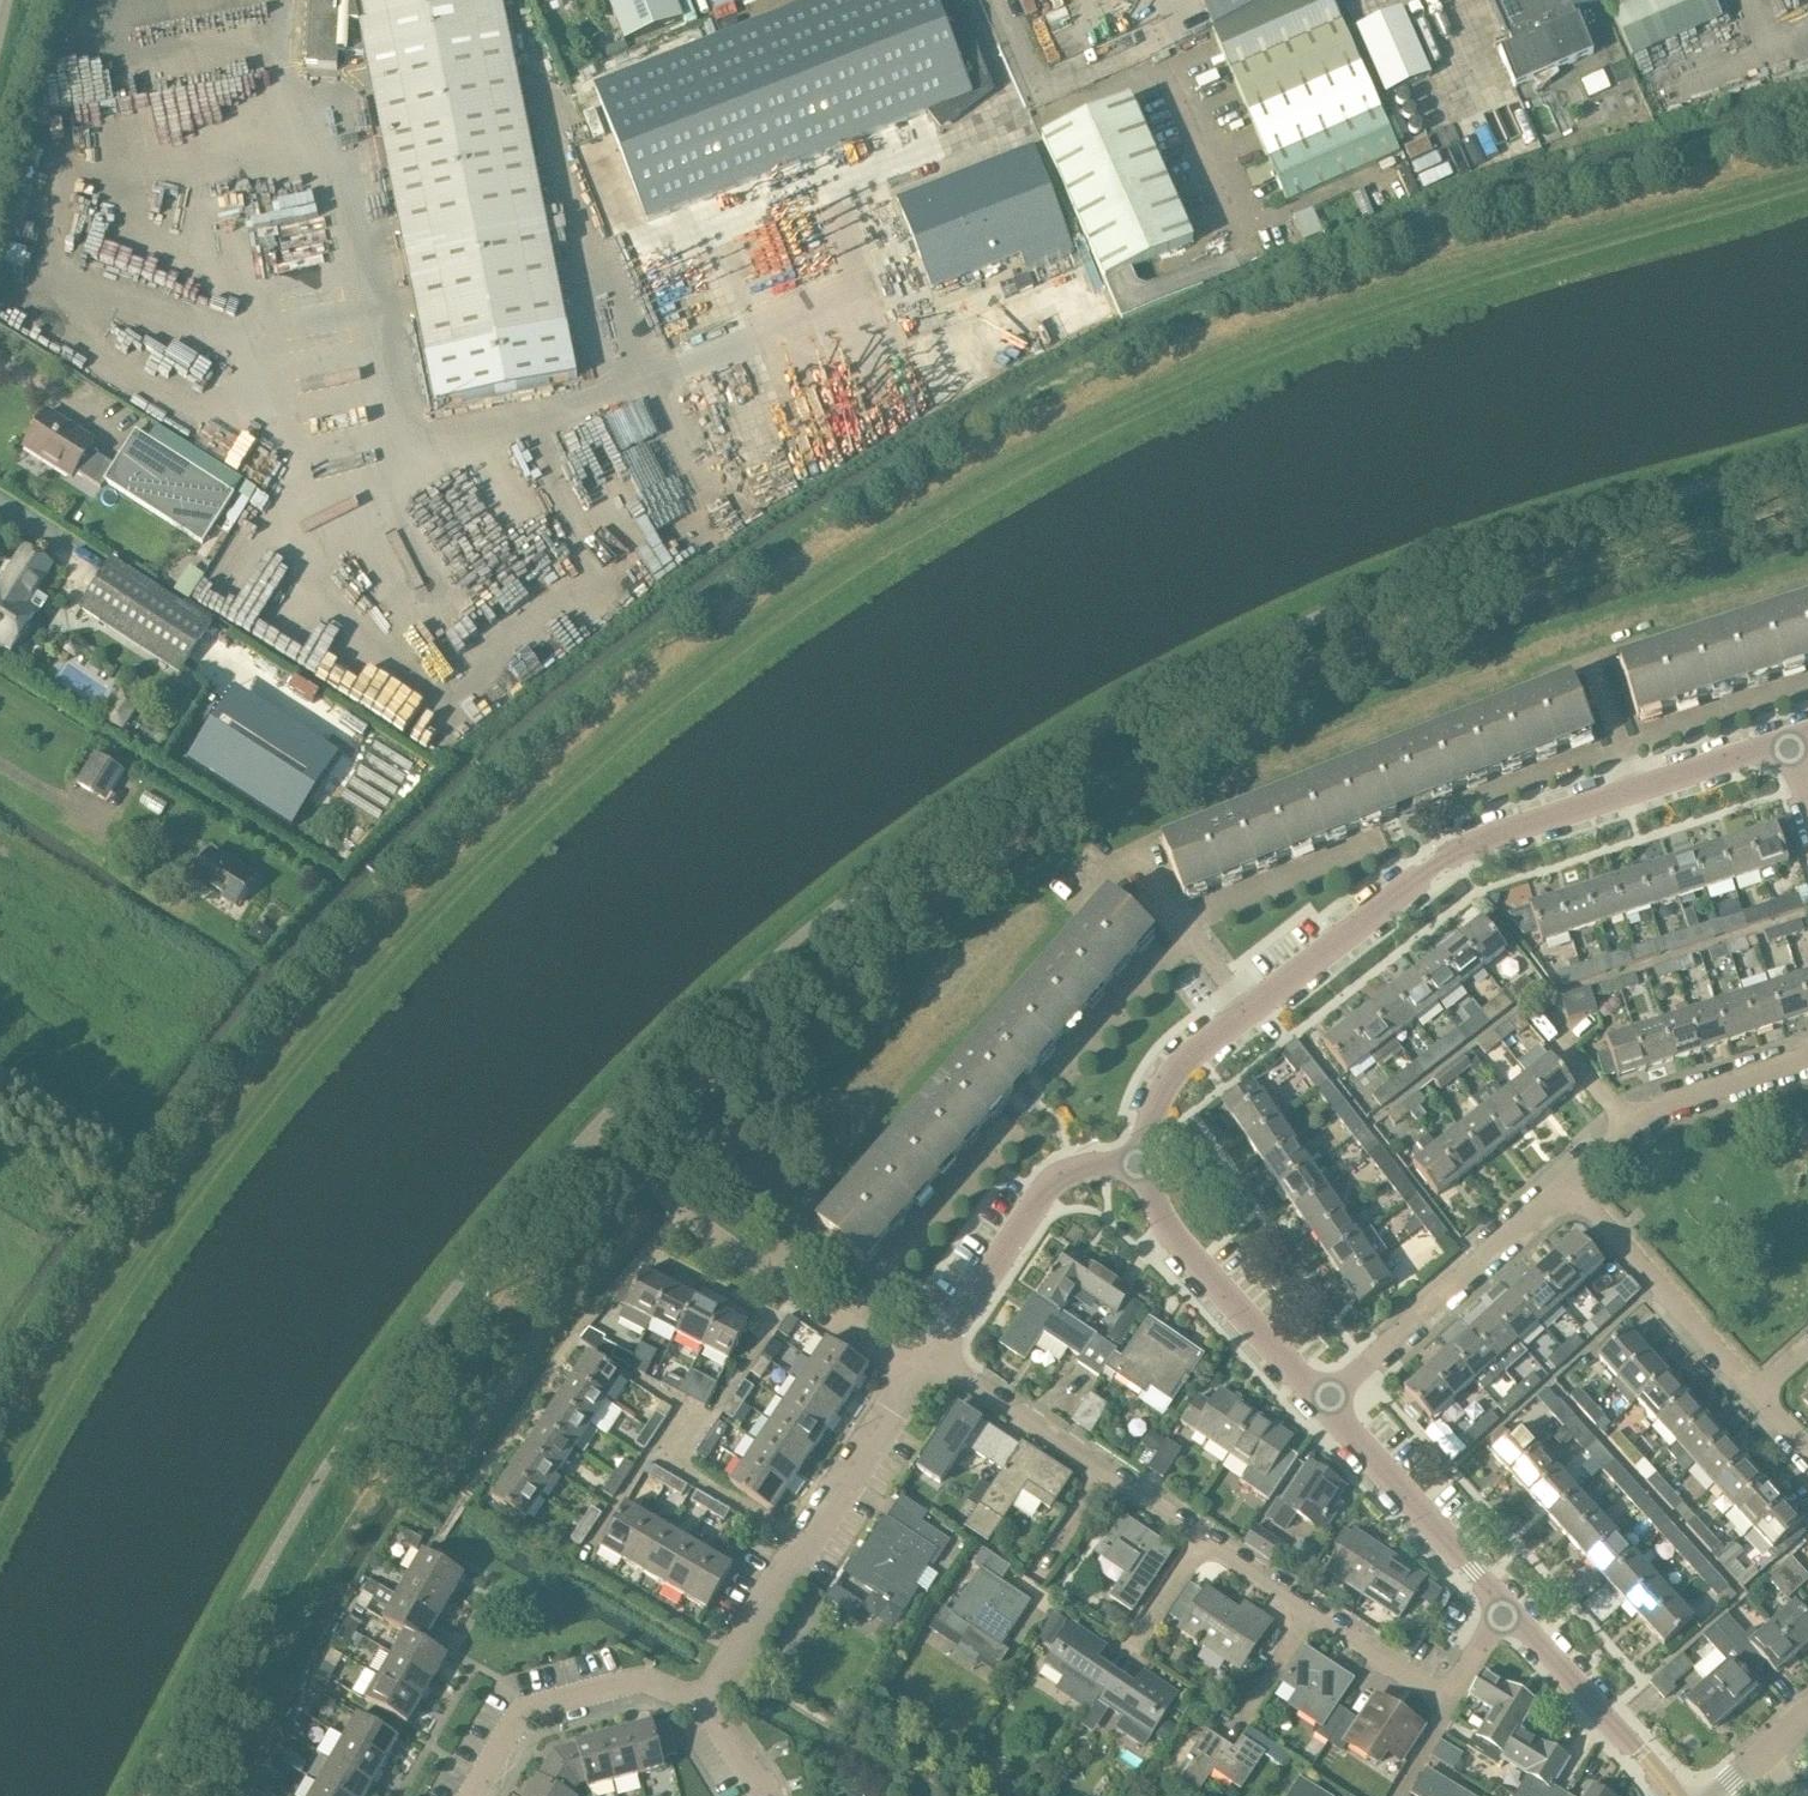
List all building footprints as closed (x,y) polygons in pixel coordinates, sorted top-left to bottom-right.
[(567,331),(501,0),(311,0),(306,68),(337,70),(338,53),(365,55),(435,406),(576,378),(567,331)] [(647,222),(934,110),(936,115),(937,115),(938,117),(940,119),(942,121),(945,121),(948,122),(951,121),(953,119),(954,120),(961,116),(960,115),(962,113),(963,110),(964,107),(964,105),(964,102),(965,101),(964,98),(969,96),(970,97),(971,97),(971,96),(981,92),(981,91),(983,89),(985,87),(986,85),(987,82),(987,79),(987,77),(988,76),(961,9),(960,9),(959,7),(957,5),(955,3),(952,2),(949,2),(946,3),(946,2),(936,6),(934,0),(820,0),(595,88),(647,222)] [(625,42),(682,19),(675,0),(609,0),(625,42)] [(712,11),(741,0),(708,0),(712,11)] [(1213,28),(1277,0),(1201,0),(1213,28)] [(1213,28),(1211,29),(1288,203),(1399,154),(1331,0),(1277,0),(1213,28)] [(1533,81),(1593,54),(1578,20),(1576,21),(1572,13),(1593,4),(1591,0),(1489,0),(1507,41),(1503,42),(1507,51),(1499,54),(1514,89),(1533,81)] [(1631,60),(1722,20),(1713,0),(1605,0),(1631,60)] [(1402,9),(1355,29),(1384,96),(1431,76),(1402,9)] [(1624,61),(1610,67),(1617,85),(1632,79),(1624,61)] [(1584,78),(1590,96),(1610,89),(1605,72),(1584,78)] [(1106,281),(1192,243),(1130,100),(1043,138),(1106,281)] [(1426,139),(1405,149),(1411,162),(1432,152),(1426,139)] [(1032,147),(897,199),(932,289),(1021,254),(1027,270),(1073,252),(1032,147)] [(246,209),(249,237),(319,229),(314,184),(267,189),(269,207),(246,209)] [(47,412),(24,447),(72,478),(75,472),(100,488),(104,482),(202,544),(234,494),(136,431),(113,466),(89,450),(94,442),(47,412)] [(36,593),(52,567),(23,548),(0,584),(0,644),(10,651),(34,614),(38,617),(48,601),(36,593)] [(111,558),(78,609),(179,675),(213,624),(111,558)] [(192,598),(206,574),(191,565),(177,589),(192,598)] [(1619,663),(1637,720),(1807,665),(1807,602),(1619,663)] [(1569,681),(1163,843),(1185,899),(1591,737),(1569,681)] [(234,684),(185,757),(288,825),(336,752),(234,684)] [(96,753),(77,783),(106,802),(125,772),(96,753)] [(1776,880),(1772,868),(1788,863),(1776,826),(1748,835),(1760,872),(1759,873),(1763,884),(1776,880)] [(1760,872),(1748,835),(1721,844),(1733,881),(1759,873),(1760,872)] [(1733,881),(1721,844),(1693,853),(1705,890),(1733,881)] [(1693,853),(1666,862),(1678,899),(1705,890),(1693,853)] [(252,879),(213,854),(196,880),(235,905),(252,879)] [(1678,899),(1666,862),(1639,871),(1651,908),(1678,899)] [(1651,908),(1639,871),(1612,879),(1624,917),(1651,908)] [(1612,879),(1585,888),(1597,925),(1624,917),(1612,879)] [(1570,934),(1597,925),(1585,888),(1558,897),(1570,934)] [(1797,894),(1783,899),(1788,914),(1802,909),(1797,894)] [(817,1224),(818,1225),(862,1264),(1036,1067),(1039,1064),(1152,935),(1107,896),(817,1224)] [(1542,943),(1570,934),(1558,897),(1530,906),(1542,943)] [(1764,905),(1742,912),(1747,927),(1768,920),(1764,905)] [(1747,927),(1742,912),(1719,920),(1724,934),(1747,927)] [(1459,937),(1484,968),(1507,950),(1482,919),(1459,937)] [(1800,920),(1782,926),(1786,938),(1804,932),(1800,920)] [(1688,930),(1693,944),(1714,937),(1709,923),(1688,930)] [(1786,938),(1782,926),(1764,932),(1767,944),(1786,938)] [(1670,952),(1693,944),(1688,930),(1665,937),(1670,952)] [(1437,955),(1461,986),(1484,968),(1459,937),(1437,955)] [(1745,938),(1727,944),(1731,955),(1749,950),(1745,938)] [(1634,947),(1639,962),(1660,955),(1655,941),(1634,947)] [(1731,955),(1727,944),(1708,950),(1711,962),(1731,955)] [(1639,962),(1634,947),(1611,955),(1616,970),(1639,962)] [(1415,972),(1439,1003),(1461,986),(1437,955),(1415,972)] [(1672,962),(1676,974),(1695,967),(1691,956),(1672,962)] [(1580,965),(1585,980),(1606,973),(1601,958),(1580,965)] [(1658,980),(1676,974),(1672,962),(1654,968),(1658,980)] [(1585,980),(1580,965),(1557,973),(1561,987),(1585,980)] [(1416,1021),(1439,1003),(1415,972),(1391,990),(1416,1021)] [(1616,980),(1620,991),(1639,985),(1635,974),(1616,980)] [(1807,1007),(1807,975),(1798,978),(1807,1007)] [(1525,976),(1507,990),(1516,1002),(1535,988),(1525,976)] [(1807,1016),(1807,1007),(1798,978),(1771,987),(1783,1024),(1807,1016)] [(1602,997),(1620,991),(1616,980),(1599,986),(1602,997)] [(1744,995),(1756,1033),(1783,1024),(1771,987),(1744,995)] [(1568,1021),(1594,1012),(1587,989),(1560,998),(1568,1021)] [(1394,1038),(1416,1021),(1391,990),(1369,1007),(1394,1038)] [(1728,1042),(1756,1033),(1744,995),(1716,1004),(1728,1042)] [(1498,997),(1480,1011),(1490,1023),(1508,1009),(1498,997)] [(1700,1051),(1728,1042),(1716,1004),(1688,1013),(1700,1051)] [(1678,1017),(1661,1022),(1673,1060),(1700,1051),(1688,1013),(1685,1005),(1675,1008),(1678,1017)] [(1369,1007),(1346,1025),(1370,1056),(1394,1038),(1369,1007)] [(1490,1023),(1480,1011),(1462,1025),(1471,1037),(1490,1023)] [(1518,1014),(1492,1033),(1500,1043),(1515,1031),(1518,1035),(1529,1027),(1518,1014)] [(1646,1069),(1673,1060),(1661,1022),(1633,1031),(1646,1069)] [(1347,1074),(1370,1056),(1346,1025),(1323,1043),(1347,1074)] [(1618,1078),(1646,1069),(1633,1031),(1606,1040),(1610,1053),(1597,1057),(1604,1077),(1616,1073),(1618,1078)] [(1435,1046),(1445,1058),(1463,1044),(1453,1032),(1435,1046)] [(1500,1043),(1492,1033),(1477,1045),(1485,1055),(1500,1043)] [(1283,1049),(1279,1052),(1296,1072),(1299,1070),(1314,1089),(1327,1079),(1295,1039),(1283,1049)] [(1427,1072),(1445,1058),(1435,1046),(1417,1060),(1427,1072)] [(1447,1067),(1456,1079),(1471,1067),(1462,1056),(1447,1067)] [(1550,1057),(1526,1076),(1551,1107),(1575,1089),(1550,1057)] [(1390,1081),(1400,1093),(1418,1079),(1409,1067),(1390,1081)] [(1441,1091),(1456,1079),(1447,1067),(1432,1080),(1441,1091)] [(1529,1125),(1551,1107),(1526,1076),(1504,1093),(1529,1125)] [(1341,1097),(1327,1079),(1314,1089),(1329,1107),(1341,1097)] [(1279,1100),(1262,1094),(1261,1094),(1253,1082),(1252,1080),(1221,1101),(1222,1103),(1223,1102),(1231,1115),(1230,1116),(1246,1140),(1279,1118),(1288,1112),(1279,1100)] [(1381,1108),(1400,1093),(1390,1081),(1371,1096),(1381,1108)] [(1418,1092),(1402,1104),(1410,1114),(1425,1102),(1418,1092)] [(1506,1143),(1529,1125),(1504,1093),(1481,1111),(1506,1143)] [(1410,1114),(1402,1104),(1387,1116),(1395,1125),(1410,1114)] [(1335,1115),(1349,1133),(1362,1124),(1347,1106),(1335,1115)] [(1484,1160),(1506,1143),(1481,1111),(1459,1128),(1484,1160)] [(1295,1142),(1279,1118),(1246,1140),(1263,1164),(1295,1142)] [(1376,1142),(1362,1124),(1349,1133),(1364,1152),(1376,1142)] [(1461,1178),(1484,1160),(1459,1128),(1436,1146),(1461,1178)] [(1416,1144),(1424,1155),(1412,1165),(1437,1197),(1461,1178),(1436,1146),(1435,1147),(1428,1136),(1416,1144)] [(1311,1165),(1295,1142),(1263,1164),(1278,1187),(1311,1165)] [(1387,1182),(1400,1173),(1383,1150),(1370,1160),(1387,1182)] [(1327,1188),(1311,1165),(1278,1187),(1295,1210),(1327,1188)] [(1400,1173),(1387,1182),(1399,1197),(1411,1187),(1400,1173)] [(1295,1210),(1311,1234),(1343,1212),(1327,1188),(1295,1210)] [(1406,1205),(1420,1224),(1433,1214),(1418,1196),(1406,1205)] [(1343,1212),(1311,1234),(1327,1257),(1359,1235),(1343,1212)] [(1433,1214),(1420,1224),(1435,1242),(1447,1233),(1433,1214)] [(1371,1229),(1359,1236),(1359,1235),(1327,1257),(1343,1281),(1375,1259),(1376,1260),(1387,1252),(1371,1229)] [(1577,1235),(1555,1255),(1582,1284),(1603,1265),(1597,1258),(1587,1247),(1577,1235)] [(1595,1241),(1587,1247),(1597,1258),(1604,1251),(1595,1241)] [(1070,1248),(1037,1297),(1037,1298),(1060,1313),(1062,1313),(1078,1289),(1115,1314),(1131,1290),(1070,1248)] [(1560,1304),(1582,1284),(1555,1255),(1533,1275),(1560,1304)] [(1375,1259),(1343,1281),(1360,1306),(1392,1284),(1376,1260),(1375,1259)] [(646,1334),(652,1321),(651,1321),(670,1285),(643,1271),(625,1307),(618,1321),(646,1334)] [(1538,1323),(1560,1304),(1533,1275),(1512,1294),(1538,1323)] [(677,1334),(695,1298),(670,1285),(651,1321),(652,1321),(677,1334)] [(1095,1335),(1062,1313),(1060,1313),(1037,1298),(1037,1297),(1034,1294),(1000,1344),(1024,1360),(1043,1332),(1080,1357),(1077,1362),(1098,1377),(1113,1354),(1116,1350),(1095,1336),(1095,1335)] [(1490,1313),(1517,1342),(1538,1323),(1512,1294),(1490,1313)] [(1618,1296),(1604,1309),(1612,1318),(1626,1305),(1618,1296)] [(702,1348),(721,1311),(695,1298),(677,1334),(702,1348)] [(1612,1318),(1604,1309),(1589,1323),(1598,1332),(1612,1318)] [(721,1311),(702,1348),(729,1361),(747,1325),(721,1311)] [(1469,1332),(1496,1362),(1517,1342),(1490,1313),(1469,1332)] [(789,1315),(778,1331),(788,1338),(799,1322),(789,1315)] [(1121,1360),(1113,1354),(1098,1377),(1105,1368),(1144,1394),(1150,1386),(1172,1401),(1202,1356),(1148,1319),(1121,1360)] [(1617,1379),(1618,1380),(1647,1353),(1627,1331),(1598,1358),(1617,1379)] [(1469,1332),(1447,1352),(1474,1381),(1483,1391),(1494,1381),(1485,1371),(1496,1362),(1469,1332)] [(1561,1348),(1569,1357),(1584,1344),(1575,1335),(1561,1348)] [(613,1353),(616,1347),(604,1340),(598,1350),(610,1358),(613,1353)] [(761,1356),(771,1363),(782,1347),(772,1340),(761,1356)] [(812,1361),(854,1390),(868,1368),(826,1340),(812,1361)] [(628,1367),(633,1356),(616,1347),(613,1353),(610,1358),(628,1367)] [(1555,1370),(1569,1357),(1561,1348),(1546,1361),(1555,1370)] [(1447,1352),(1426,1372),(1452,1401),(1474,1381),(1447,1352)] [(1630,1407),(1637,1401),(1666,1374),(1647,1353),(1618,1380),(1617,1379),(1611,1385),(1630,1407)] [(588,1354),(572,1379),(606,1402),(623,1377),(588,1354)] [(650,1365),(633,1356),(628,1367),(645,1375),(650,1365)] [(760,1379),(771,1363),(761,1356),(750,1373),(760,1379)] [(854,1390),(812,1361),(798,1382),(841,1410),(854,1390)] [(1430,1420),(1452,1401),(1426,1372),(1404,1391),(1430,1420)] [(661,1384),(679,1393),(684,1383),(667,1374),(661,1384)] [(1518,1387),(1526,1396),(1541,1383),(1532,1374),(1518,1387)] [(1655,1421),(1656,1422),(1685,1396),(1666,1374),(1637,1401),(1647,1411),(1647,1416),(1651,1420),(1655,1421)] [(606,1402),(572,1379),(556,1403),(590,1426),(606,1402)] [(734,1397),(743,1404),(754,1388),(744,1381),(734,1397)] [(841,1410),(798,1382),(785,1402),(827,1431),(841,1410)] [(684,1383),(679,1393),(696,1402),(701,1391),(684,1383)] [(1504,1416),(1526,1396),(1518,1387),(1496,1406),(1504,1416)] [(1569,1397),(1583,1412),(1592,1404),(1579,1389),(1569,1397)] [(1257,1414),(1233,1398),(1221,1390),(1211,1405),(1199,1397),(1181,1423),(1229,1455),(1257,1414)] [(1090,1394),(1071,1421),(1091,1435),(1109,1407),(1090,1394)] [(1705,1417),(1685,1396),(1656,1422),(1675,1443),(1705,1417)] [(733,1420),(743,1404),(734,1397),(723,1413),(733,1420)] [(1547,1411),(1563,1428),(1575,1417),(1559,1400),(1547,1411)] [(827,1431),(785,1402),(771,1422),(813,1451),(827,1431)] [(590,1426),(556,1403),(540,1427),(574,1449),(590,1426)] [(1592,1404),(1583,1412),(1595,1426),(1605,1418),(1592,1404)] [(1019,1447),(981,1422),(958,1406),(916,1468),(940,1484),(965,1446),(1003,1471),(1019,1447)] [(645,1428),(655,1435),(666,1419),(656,1412),(645,1428)] [(1475,1426),(1483,1435),(1499,1421),(1490,1412),(1475,1426)] [(1292,1438),(1257,1414),(1229,1455),(1250,1469),(1241,1483),(1268,1501),(1297,1457),(1285,1449),(1292,1438)] [(1575,1417),(1563,1428),(1579,1445),(1591,1435),(1575,1417)] [(1675,1443),(1666,1452),(1675,1462),(1684,1453),(1695,1466),(1725,1439),(1705,1417),(1675,1443)] [(717,1422),(706,1438),(716,1445),(727,1428),(717,1422)] [(813,1451),(771,1422),(757,1443),(800,1472),(813,1451)] [(1483,1435),(1475,1426),(1461,1439),(1470,1448),(1483,1435)] [(574,1449),(540,1427),(524,1451),(558,1473),(574,1449)] [(1510,1475),(1539,1449),(1520,1427),(1491,1453),(1510,1475)] [(645,1450),(655,1435),(645,1428),(635,1444),(645,1450)] [(1150,1432),(1142,1446),(1156,1455),(1165,1441),(1150,1432)] [(1621,1454),(1630,1446),(1617,1432),(1608,1440),(1621,1454)] [(716,1445),(706,1438),(696,1454),(706,1461),(716,1445)] [(1714,1487),(1744,1460),(1725,1439),(1695,1466),(1714,1487)] [(1165,1441),(1156,1455),(1147,1469),(1163,1479),(1182,1450),(1166,1440),(1165,1441)] [(800,1472),(757,1443),(744,1463),(786,1492),(800,1472)] [(1021,1443),(1019,1447),(1003,1471),(966,1527),(987,1541),(1021,1490),(1050,1509),(1071,1476),(1021,1443)] [(1601,1470),(1613,1460),(1598,1443),(1586,1453),(1601,1470)] [(1630,1446),(1621,1454),(1634,1468),(1643,1460),(1630,1446)] [(1559,1471),(1539,1449),(1510,1475),(1530,1497),(1559,1471)] [(558,1473),(524,1451),(508,1474),(542,1497),(558,1473)] [(614,1475),(624,1482),(634,1466),(624,1460),(614,1475)] [(1613,1460),(1601,1470),(1617,1488),(1629,1477),(1613,1460)] [(1734,1508),(1763,1481),(1744,1460),(1714,1487),(1734,1508)] [(772,1512),(786,1492),(744,1463),(730,1484),(772,1512)] [(1278,1501),(1267,1517),(1285,1530),(1297,1514),(1317,1528),(1337,1499),(1345,1488),(1309,1463),(1281,1503),(1278,1501)] [(665,1487),(672,1476),(655,1466),(648,1477),(665,1487)] [(1577,1492),(1559,1471),(1530,1497),(1548,1517),(1577,1492)] [(525,1522),(542,1497),(508,1474),(491,1499),(525,1522)] [(1647,1482),(1660,1497),(1670,1489),(1656,1474),(1647,1482)] [(613,1498),(624,1482),(614,1475),(603,1492),(613,1498)] [(688,1486),(672,1476),(665,1487),(682,1496),(688,1486)] [(1753,1530),(1782,1503),(1763,1481),(1734,1508),(1753,1530)] [(1640,1512),(1651,1502),(1636,1485),(1625,1495),(1640,1512)] [(1670,1489),(1660,1497),(1672,1511),(1682,1502),(1670,1489)] [(708,1511),(714,1501),(697,1491),(691,1502),(708,1511)] [(1597,1513),(1577,1492),(1548,1517),(1568,1539),(1597,1513)] [(730,1511),(714,1501),(708,1511),(724,1521),(730,1511)] [(1667,1519),(1651,1502),(1640,1512),(1656,1530),(1667,1519)] [(1802,1525),(1782,1503),(1753,1530),(1773,1551),(1781,1544),(1787,1550),(1804,1534),(1798,1528),(1802,1525)] [(621,1561),(647,1517),(625,1504),(600,1548),(621,1561)] [(592,1508),(582,1523),(592,1530),(602,1514),(592,1508)] [(1587,1560),(1616,1534),(1597,1513),(1568,1539),(1587,1560)] [(756,1526),(739,1516),(733,1526),(750,1536),(756,1526)] [(1685,1525),(1698,1539),(1708,1531),(1695,1516),(1685,1525)] [(643,1573),(668,1529),(647,1517),(621,1561),(643,1573)] [(1107,1541),(1116,1547),(1107,1560),(1126,1573),(1110,1597),(1131,1611),(1173,1550),(1123,1517),(1107,1541)] [(885,1518),(855,1563),(875,1576),(867,1588),(887,1600),(886,1601),(891,1604),(892,1603),(906,1611),(919,1590),(915,1588),(931,1562),(935,1565),(950,1541),(922,1523),(913,1537),(885,1518)] [(592,1530),(582,1523),(570,1539),(581,1546),(592,1530)] [(1256,1527),(1245,1543),(1269,1559),(1280,1543),(1256,1527)] [(1679,1555),(1690,1545),(1674,1527),(1663,1538),(1679,1555)] [(664,1586),(690,1542),(668,1529),(643,1573),(664,1586)] [(1341,1551),(1327,1572),(1362,1596),(1390,1555),(1355,1531),(1352,1535),(1343,1548),(1341,1551)] [(1708,1531),(1698,1539),(1711,1554),(1720,1545),(1708,1531)] [(411,1534),(404,1545),(416,1552),(422,1540),(411,1534)] [(1587,1560),(1606,1581),(1635,1556),(1616,1534),(1587,1560)] [(685,1598),(711,1554),(690,1542),(664,1586),(685,1598)] [(1705,1562),(1690,1545),(1679,1555),(1694,1572),(1705,1562)] [(1736,1546),(1718,1561),(1724,1568),(1737,1582),(1743,1589),(1759,1575),(1752,1567),(1745,1572),(1735,1561),(1743,1554),(1736,1546)] [(944,1607),(935,1620),(1000,1664),(1009,1651),(1000,1645),(1029,1602),(1001,1583),(1010,1568),(1011,1567),(983,1548),(982,1549),(972,1565),(980,1571),(952,1613),(944,1607)] [(410,1574),(450,1599),(464,1575),(423,1552),(410,1574)] [(733,1567),(711,1554),(685,1598),(707,1611),(733,1567)] [(375,1555),(368,1566),(374,1570),(382,1568),(386,1562),(375,1555)] [(1390,1555),(1362,1596),(1398,1620),(1425,1578),(1390,1555)] [(1635,1556),(1606,1581),(1626,1603),(1654,1577),(1635,1556)] [(1779,1568),(1798,1589),(1807,1581),(1807,1576),(1791,1557),(1779,1568)] [(1798,1589),(1779,1568),(1767,1578),(1786,1600),(1798,1589)] [(1728,1587),(1712,1569),(1701,1579),(1717,1597),(1728,1587)] [(437,1621),(450,1599),(410,1574),(396,1597),(437,1621)] [(1626,1603),(1645,1624),(1674,1598),(1654,1577),(1626,1603)] [(375,1599),(381,1587),(369,1581),(363,1593),(375,1599)] [(833,1588),(826,1598),(837,1605),(844,1595),(833,1588)] [(1180,1630),(1240,1670),(1272,1622),(1245,1605),(1240,1612),(1206,1590),(1180,1630)] [(405,1634),(424,1643),(437,1621),(396,1597),(383,1621),(405,1634)] [(1693,1620),(1674,1598),(1645,1624),(1664,1646),(1693,1620)] [(1120,1630),(1127,1619),(1106,1604),(1099,1615),(1120,1630)] [(1772,1625),(1798,1653),(1807,1644),(1807,1621),(1794,1605),(1772,1625)] [(1057,1614),(1040,1639),(1050,1646),(1067,1621),(1057,1614)] [(1727,1615),(1715,1625),(1757,1671),(1767,1663),(1776,1673),(1798,1653),(1772,1625),(1759,1636),(1752,1627),(1744,1634),(1727,1615)] [(344,1627),(355,1634),(361,1623),(350,1616),(344,1627)] [(1727,1665),(1708,1682),(1734,1710),(1755,1691),(1746,1681),(1757,1671),(1715,1625),(1702,1636),(1727,1665)] [(1096,1703),(1115,1674),(1096,1661),(1105,1648),(1073,1626),(1045,1668),(1096,1703)] [(349,1645),(355,1634),(344,1627),(338,1638),(349,1645)] [(392,1656),(433,1680),(447,1656),(424,1643),(405,1634),(392,1656)] [(1288,1705),(1319,1726),(1313,1734),(1328,1744),(1348,1713),(1336,1705),(1352,1680),(1305,1649),(1282,1683),(1297,1693),(1288,1705)] [(1682,1654),(1649,1683),(1664,1699),(1676,1689),(1672,1685),(1693,1667),(1682,1654)] [(420,1702),(433,1680),(392,1656),(379,1678),(420,1702)] [(324,1662),(318,1674),(330,1680),(336,1669),(324,1662)] [(1495,1765),(1503,1753),(1518,1728),(1519,1729),(1535,1702),(1484,1671),(1469,1696),(1492,1710),(1477,1735),(1474,1734),(1466,1748),(1495,1765)] [(1134,1686),(1115,1674),(1096,1703),(1128,1725),(1126,1728),(1124,1732),(1125,1737),(1126,1742),(1130,1745),(1133,1746),(1138,1747),(1143,1745),(1147,1741),(1150,1734),(1176,1695),(1143,1673),(1134,1686)] [(407,1725),(420,1702),(379,1678),(366,1701),(407,1725)] [(1734,1710),(1708,1682),(1686,1702),(1711,1730),(1734,1710)] [(315,1706),(323,1694),(311,1687),(303,1700),(315,1706)] [(1422,1728),(1376,1697),(1360,1721),(1348,1713),(1328,1744),(1342,1752),(1347,1744),(1378,1764),(1387,1752),(1400,1761),(1422,1728)] [(309,1718),(315,1706),(303,1700),(297,1711),(309,1718)] [(854,1709),(844,1702),(837,1712),(848,1719),(854,1709)] [(1206,1705),(1198,1717),(1209,1725),(1217,1712),(1206,1705)] [(303,1728),(309,1718),(297,1711),(291,1722),(303,1728)] [(344,1738),(385,1762),(399,1739),(358,1715),(344,1738)] [(626,1730),(638,1776),(665,1769),(662,1759),(678,1755),(669,1721),(653,1725),(653,1723),(626,1730)] [(1166,1722),(1156,1737),(1166,1744),(1176,1729),(1166,1722)] [(1516,1795),(1566,1795),(1552,1787),(1569,1759),(1519,1729),(1518,1728),(1503,1753),(1531,1770),(1516,1795)] [(638,1776),(626,1730),(601,1737),(613,1782),(638,1776)] [(1195,1795),(1212,1770),(1240,1789),(1264,1753),(1242,1739),(1234,1750),(1206,1732),(1173,1781),(1195,1795)] [(575,1744),(576,1748),(578,1748),(587,1785),(586,1785),(587,1789),(613,1782),(601,1737),(575,1744)] [(331,1761),(372,1785),(385,1762),(344,1738),(331,1761)] [(1457,1769),(1465,1752),(1442,1740),(1433,1757),(1457,1769)] [(278,1746),(272,1757),(283,1763),(290,1752),(278,1746)] [(539,1778),(570,1795),(573,1795),(578,1787),(586,1785),(587,1785),(578,1748),(576,1748),(553,1754),(539,1778)] [(283,1763),(272,1757),(266,1768),(278,1774),(283,1763)] [(340,1795),(366,1795),(372,1785),(331,1761),(318,1783),(340,1795)] [(1427,1770),(1412,1795),(1414,1795),(1470,1795),(1427,1770)] [(539,1778),(537,1777),(526,1795),(570,1795),(539,1778)] [(1287,1795),(1326,1795),(1298,1779),(1287,1795)] [(318,1783),(311,1795),(340,1795),(318,1783)] [(1591,1785),(1584,1795),(1608,1795),(1591,1785)]
